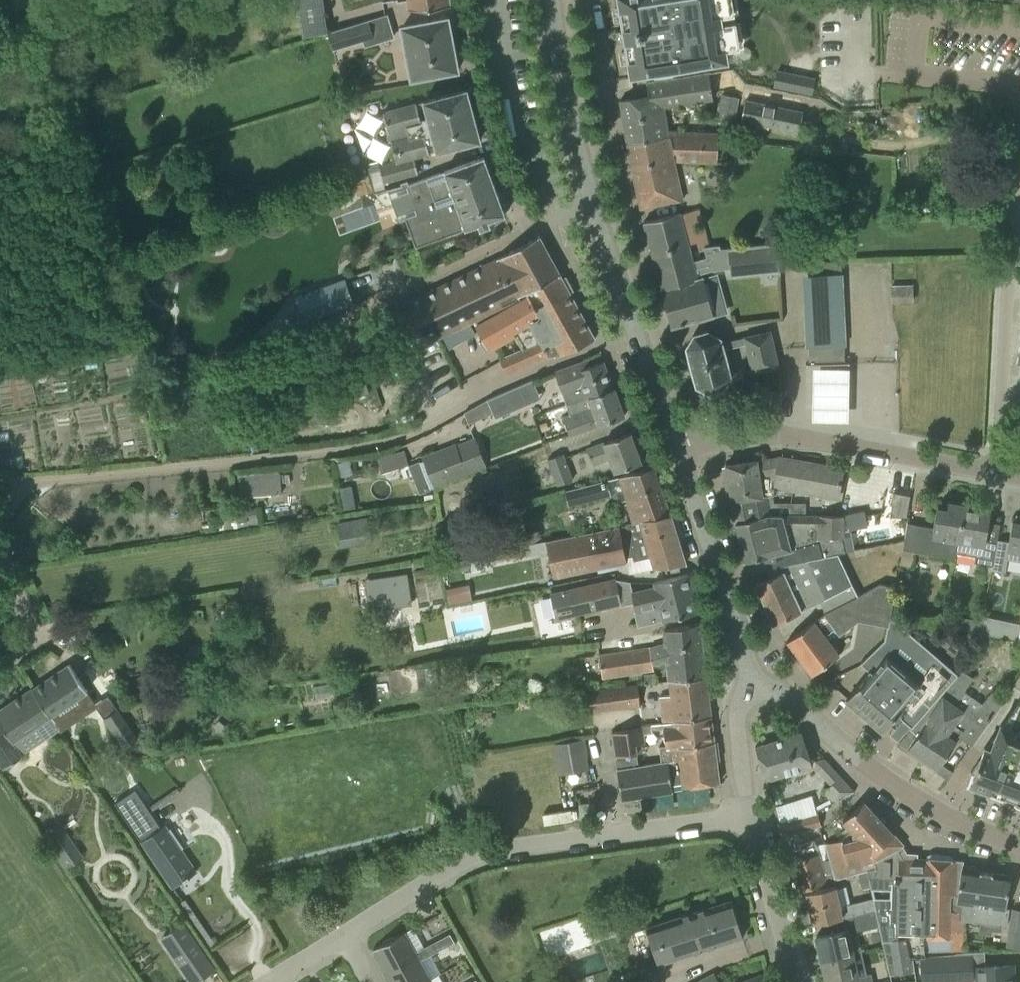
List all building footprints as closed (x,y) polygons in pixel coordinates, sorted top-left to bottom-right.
[(303,36),(328,31),(325,15),(322,0),(278,0),(280,12),(298,9),(300,19),(303,36)] [(409,10),(430,8),(450,5),(449,0),(408,0),(409,10)] [(629,77),(728,62),(719,0),(617,0),(621,29),(615,30),(617,42),(623,41),(629,77)] [(402,27),(411,79),(457,70),(447,18),(402,27)] [(374,37),(369,21),(328,33),(333,49),(374,37)] [(69,37),(56,40),(59,57),(61,56),(72,54),(69,37)] [(63,62),(61,62),(64,76),(66,75),(77,72),(74,59),(63,62)] [(620,100),(626,143),(668,136),(672,157),(715,161),(718,133),(667,128),(663,107),(712,99),(708,72),(646,82),(648,95),(620,100)] [(474,119),(466,89),(461,91),(430,99),(411,104),(384,111),(389,131),(387,135),(388,140),(392,141),(397,160),(393,161),(379,164),(380,168),(384,182),(418,173),(414,157),(444,149),(460,145),(479,140),(474,119)] [(721,92),(717,109),(733,112),(737,95),(721,92)] [(741,120),(798,131),(803,112),(745,100),(741,120)] [(832,119),(831,128),(841,129),(842,120),(832,119)] [(866,121),(863,131),(874,134),(877,124),(866,121)] [(668,136),(626,143),(640,208),(681,200),(672,157),(668,136)] [(450,169),(406,185),(417,213),(406,217),(417,246),(467,228),(478,224),(480,229),(490,225),(488,220),(505,214),(503,209),(503,208),(502,208),(500,208),(502,213),(493,216),(491,211),(490,212),(488,205),(489,204),(487,200),(496,197),(497,201),(500,200),(499,200),(500,199),(499,198),(497,193),(495,194),(492,187),(494,186),(494,184),(491,185),(488,177),(491,176),(490,175),(488,176),(485,168),(488,167),(487,165),(484,166),(482,158),(484,157),(484,156),(480,157),(465,163),(450,169)] [(378,161),(367,164),(369,171),(380,168),(379,164),(378,161)] [(699,208),(680,214),(679,212),(663,216),(643,221),(661,289),(682,283),(678,270),(694,266),(697,279),(702,277),(701,273),(711,270),(730,268),(730,274),(778,269),(779,268),(779,264),(776,242),(720,248),(719,244),(709,246),(703,225),(698,226),(697,224),(703,222),(699,208)] [(474,319),(477,324),(498,312),(528,295),(526,292),(561,277),(559,274),(538,236),(494,259),(478,267),(395,307),(415,349),(474,319)] [(682,283),(661,289),(672,326),(691,321),(712,315),(725,312),(720,292),(715,274),(702,277),(697,279),(694,266),(678,270),(682,283)] [(810,307),(804,307),(806,347),(808,347),(809,363),(809,364),(844,363),(844,362),(844,345),(843,305),(842,274),(808,275),(810,307)] [(320,314),(353,302),(344,277),(294,296),(303,320),(304,320),(309,334),(326,328),(320,314)] [(515,334),(517,337),(576,305),(561,277),(526,292),(528,295),(498,312),(477,324),(490,349),(511,337),(515,334)] [(913,286),(891,286),(891,300),(913,300),(913,286)] [(143,295),(135,298),(138,310),(151,306),(149,301),(146,302),(143,295)] [(576,305),(517,337),(523,349),(518,351),(500,359),(500,360),(506,374),(525,366),(548,356),(561,355),(594,338),(576,305)] [(752,372),(778,366),(770,331),(722,342),(721,337),(708,330),(693,334),(685,347),(695,386),(708,394),(723,390),(731,377),(724,349),(746,343),(752,372)] [(414,403),(457,385),(445,358),(402,376),(414,403)] [(563,393),(567,404),(586,397),(588,396),(613,388),(603,360),(582,368),(580,361),(555,370),(563,393)] [(848,367),(812,366),(811,418),(847,419),(848,367)] [(533,379),(487,399),(495,418),(541,398),(533,379)] [(613,388),(588,396),(586,397),(567,404),(571,414),(562,417),(569,435),(598,424),(598,425),(624,416),(614,387),(613,388)] [(609,457),(615,472),(641,462),(630,432),(588,448),(594,463),(609,457)] [(434,486),(486,466),(475,437),(456,445),(455,443),(422,456),(434,486)] [(378,458),(381,472),(387,470),(408,464),(404,450),(384,457),(378,458)] [(547,458),(557,484),(573,477),(563,452),(547,458)] [(733,500),(737,522),(768,514),(804,515),(804,513),(805,503),(767,503),(766,497),(775,496),(774,488),(772,487),(777,456),(726,464),(731,501),(733,500)] [(843,468),(777,456),(772,487),(774,488),(837,499),(843,468)] [(625,499),(626,501),(640,496),(644,494),(643,492),(660,486),(653,467),(619,476),(564,490),(568,506),(611,495),(612,502),(625,499)] [(423,472),(412,476),(418,492),(429,487),(423,472)] [(254,477),(256,494),(282,491),(280,474),(254,477)] [(631,522),(625,524),(631,523),(671,516),(660,486),(643,492),(644,494),(640,496),(626,501),(631,522)] [(890,516),(906,517),(910,495),(894,492),(890,516)] [(955,558),(956,553),(955,553),(964,505),(941,501),(939,508),(937,507),(933,527),(907,523),(904,542),(902,548),(914,552),(929,554),(955,558)] [(974,562),(992,565),(997,539),(999,523),(987,521),(990,509),(964,505),(955,553),(956,553),(974,556),(974,562)] [(758,571),(766,569),(766,567),(837,553),(844,552),(840,537),(843,537),(844,531),(852,531),(852,516),(804,513),(804,515),(768,514),(737,522),(735,523),(745,561),(755,559),(758,571)] [(1016,514),(1014,521),(1012,521),(1008,541),(997,539),(992,565),(991,571),(1004,573),(1007,558),(1019,560),(1019,515),(1016,514)] [(685,562),(671,516),(631,523),(625,524),(625,525),(546,541),(554,577),(626,562),(625,557),(633,556),(634,560),(649,557),(652,568),(685,562)] [(33,543),(21,546),(24,558),(36,555),(33,543)] [(529,547),(493,555),(494,562),(530,554),(529,547)] [(820,601),(824,613),(858,595),(852,585),(837,553),(766,567),(766,569),(768,578),(755,583),(773,623),(800,611),(799,610),(820,601)] [(485,556),(450,563),(451,570),(470,566),(471,571),(487,568),(486,563),(485,556)] [(412,604),(407,573),(364,580),(369,611),(412,604)] [(653,581),(654,585),(632,591),(630,581),(615,579),(615,578),(549,593),(555,619),(633,601),(636,612),(659,607),(662,620),(697,612),(688,573),(668,577),(653,581)] [(857,621),(887,626),(889,620),(890,618),(895,586),(880,584),(858,595),(824,613),(787,641),(812,674),(838,654),(824,636),(834,629),(838,635),(857,621)] [(957,675),(935,656),(893,619),(890,618),(889,620),(887,626),(888,626),(884,639),(860,663),(869,672),(846,699),(882,731),(896,714),(910,727),(911,727),(957,675)] [(969,633),(978,635),(981,620),(972,618),(969,633)] [(1004,639),(1017,642),(1019,626),(1019,623),(1008,621),(1004,639)] [(666,661),(668,680),(706,676),(699,622),(662,627),(664,643),(650,647),(599,653),(603,676),(653,671),(652,665),(666,661)] [(210,625),(210,635),(228,636),(228,625),(210,625)] [(32,687),(31,688),(58,729),(60,728),(59,727),(94,703),(95,704),(96,704),(69,663),(32,688),(32,687)] [(406,692),(406,693),(439,688),(435,664),(395,670),(399,693),(406,692)] [(911,727),(910,727),(906,731),(907,732),(899,742),(937,768),(955,741),(958,742),(961,737),(972,745),(994,712),(1004,697),(993,689),(982,703),(964,691),(973,677),(961,670),(957,675),(911,727)] [(659,696),(662,720),(711,715),(706,676),(668,680),(670,694),(659,696)] [(314,685),(316,698),(339,694),(337,681),(314,685)] [(586,689),(588,709),(642,705),(640,684),(586,689)] [(31,688),(0,708),(0,723),(1,724),(0,725),(0,763),(3,768),(22,755),(21,754),(58,729),(31,688)] [(99,705),(99,711),(104,718),(117,709),(110,698),(99,705)] [(970,784),(990,792),(991,790),(1004,795),(1003,797),(1006,798),(1006,796),(1008,797),(1009,794),(1013,796),(1012,799),(1014,799),(1014,801),(1017,802),(1017,800),(1019,801),(1019,698),(1002,725),(1000,724),(998,730),(986,748),(984,747),(981,756),(970,771),(974,774),(970,784)] [(103,719),(125,751),(138,741),(116,710),(103,719)] [(660,754),(661,762),(679,759),(678,747),(714,742),(711,715),(662,720),(662,722),(663,727),(666,754),(660,754)] [(642,726),(613,730),(616,754),(645,750),(642,726)] [(755,746),(765,780),(812,765),(801,732),(755,746)] [(557,739),(561,769),(589,765),(584,735),(557,739)] [(679,759),(661,762),(617,767),(621,798),(672,791),(671,784),(682,782),(683,787),(719,782),(714,742),(678,747),(679,759)] [(823,792),(832,802),(844,796),(854,791),(824,758),(815,760),(818,769),(831,785),(823,792)] [(116,802),(114,803),(116,805),(117,804),(128,820),(145,809),(133,792),(117,803),(116,802)] [(780,821),(815,812),(810,794),(775,803),(780,821)] [(836,878),(858,873),(866,870),(897,848),(902,844),(864,801),(842,820),(853,833),(851,834),(851,836),(825,843),(829,856),(830,859),(836,878)] [(145,809),(128,820),(139,836),(140,836),(156,825),(145,809)] [(780,823),(784,835),(819,826),(815,813),(780,823)] [(41,833),(64,868),(83,855),(59,821),(41,833)] [(196,871),(164,825),(140,841),(172,888),(196,871)] [(825,881),(836,878),(830,859),(820,861),(818,853),(813,839),(798,845),(802,858),(792,862),(791,862),(798,888),(817,883),(825,881)] [(893,981),(900,981),(909,981),(916,980),(909,935),(897,937),(897,932),(922,933),(922,938),(953,939),(955,910),(949,910),(950,894),(958,895),(961,867),(962,867),(962,861),(902,857),(897,848),(866,870),(858,873),(862,889),(870,887),(873,898),(876,910),(879,926),(879,927),(882,941),(887,941),(893,981)] [(961,867),(958,895),(956,902),(964,903),(961,919),(981,922),(980,927),(992,929),(1001,931),(1002,924),(1006,925),(1009,907),(1005,907),(1010,875),(962,867),(961,867)] [(825,921),(876,910),(873,898),(850,904),(846,886),(835,889),(834,886),(826,888),(806,892),(813,923),(825,921)] [(645,928),(656,964),(742,936),(731,900),(645,928)] [(1019,947),(1019,945),(1019,910),(1013,909),(1007,945),(1019,947)] [(862,931),(879,927),(879,926),(876,910),(825,921),(828,933),(816,935),(821,959),(853,952),(850,940),(863,935),(862,931)] [(183,922),(165,934),(174,947),(170,950),(184,971),(188,968),(197,981),(215,969),(183,922)] [(373,949),(385,972),(417,955),(420,960),(437,951),(432,942),(415,952),(404,932),(394,937),(393,936),(382,942),(383,943),(373,949)] [(437,951),(454,942),(449,933),(432,942),(437,951)] [(957,980),(977,979),(978,981),(1013,981),(1012,965),(985,966),(984,951),(964,952),(955,952),(957,980)] [(853,952),(821,959),(826,981),(833,981),(846,979),(847,981),(873,981),(871,973),(858,976),(853,952)] [(390,981),(424,981),(430,979),(420,960),(417,955),(385,972),(390,981)] [(765,971),(737,981),(768,981),(765,971)] [(696,981),(718,981),(713,973),(696,981)]
